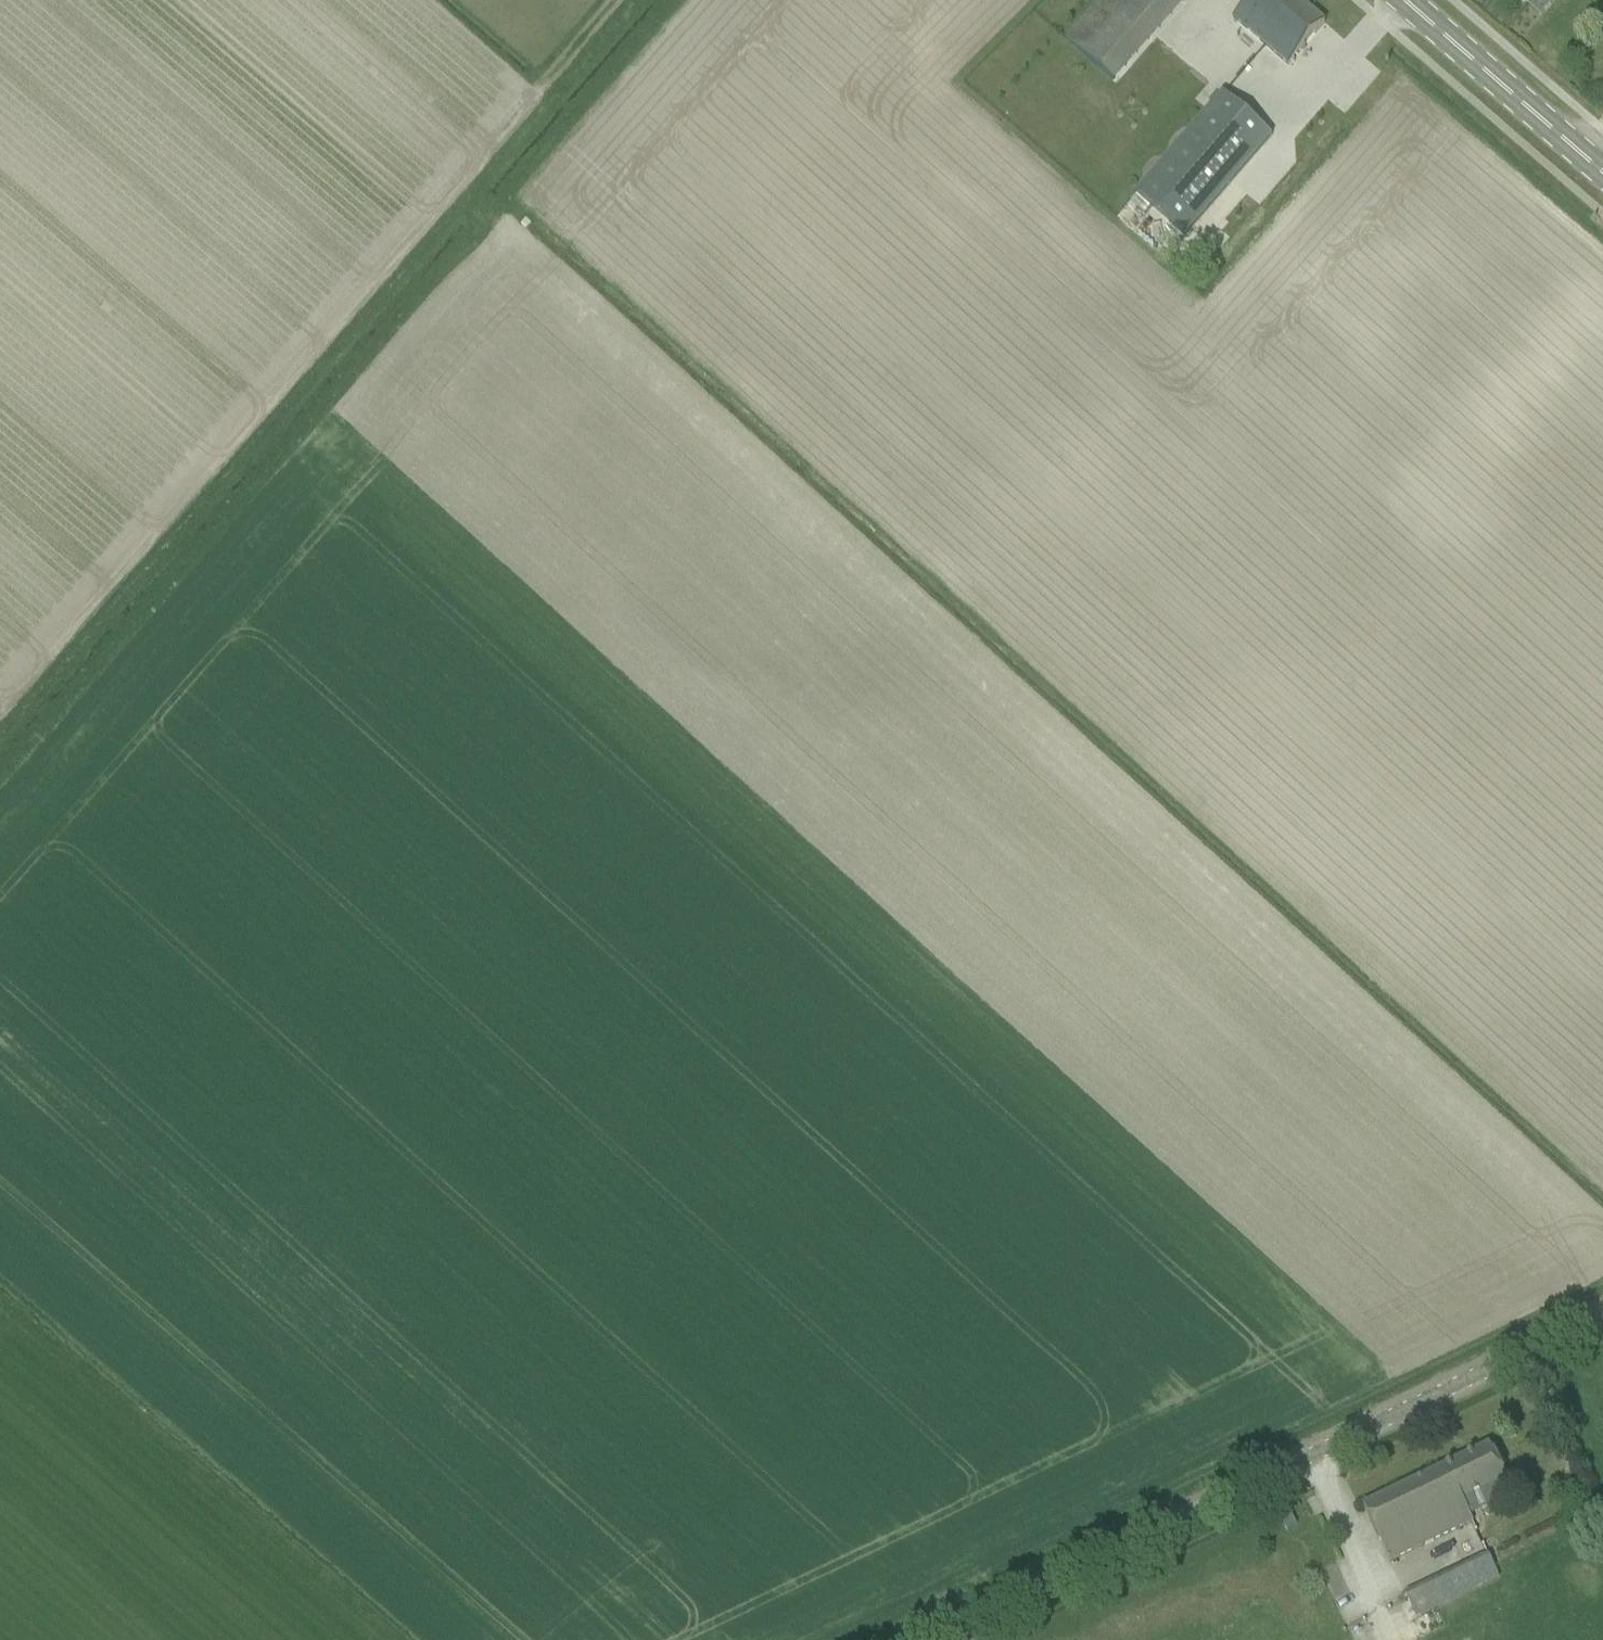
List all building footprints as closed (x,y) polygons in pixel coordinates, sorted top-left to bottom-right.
[(1174,7),(1166,0),(1109,0),(1076,38),(1073,35),(1064,45),(1108,83),(1174,7)] [(1246,5),(1232,21),(1219,36),(1242,55),(1243,54),(1244,54),(1255,40),(1279,61),(1306,84),(1308,85),(1330,58),(1344,42),(1296,0),(1240,0),(1246,5)] [(1520,9),(1528,0),(1510,0),(1520,9)] [(1221,98),(1136,200),(1186,241),(1271,139),(1221,98)] [(1364,1509),(1373,1528),(1391,1564),(1472,1525),(1463,1507),(1508,1485),(1490,1448),(1364,1509)] [(1416,1621),(1500,1579),(1489,1551),(1406,1593),(1416,1621)]
